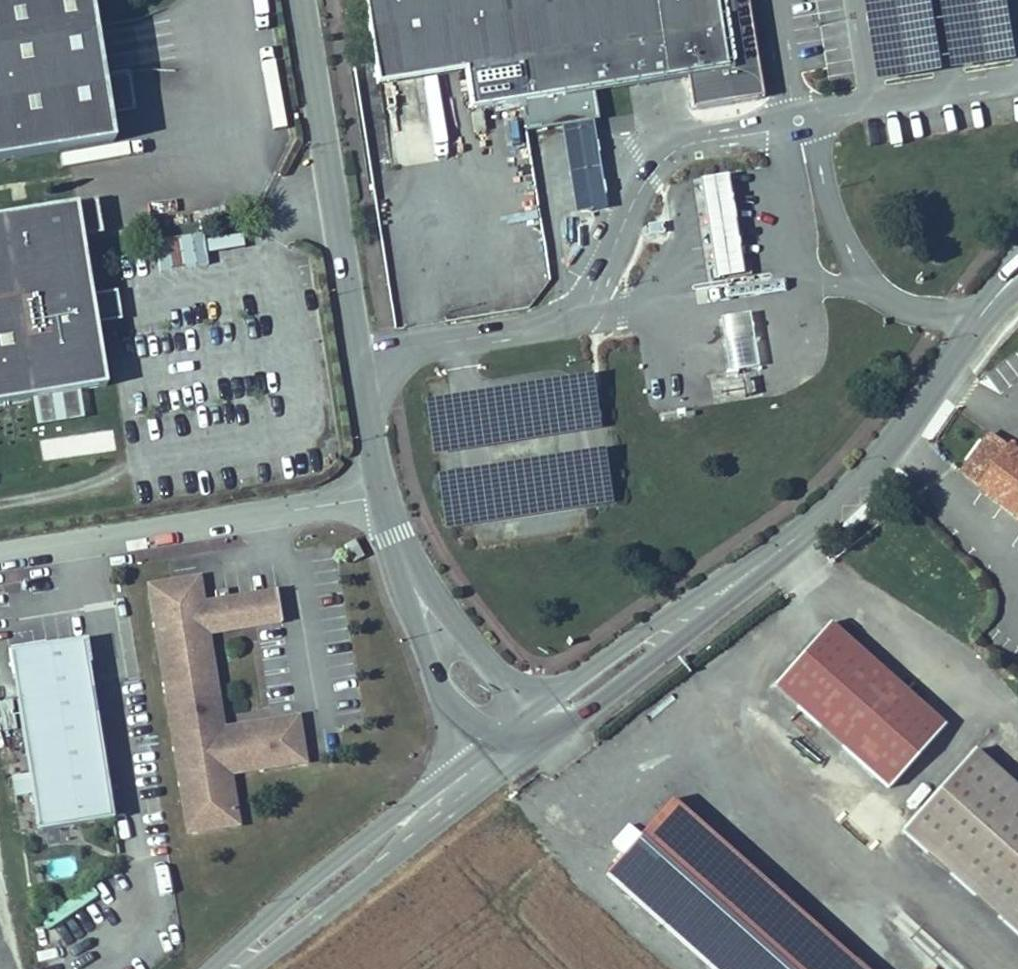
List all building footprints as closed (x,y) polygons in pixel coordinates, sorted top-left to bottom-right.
[(89,0),(0,0),(0,161),(114,142),(89,0)] [(379,59),(466,43),(469,64),(476,103),(692,65),(698,100),(770,87),(755,0),(369,0),(379,59)] [(1017,56),(1017,51),(1010,0),(869,0),(881,77),(1017,56)] [(466,43),(379,59),(382,79),(469,64),(466,43)] [(700,183),(717,282),(747,277),(731,178),(700,183)] [(112,386),(101,318),(97,299),(80,202),(0,216),(0,405),(112,386)] [(670,215),(656,217),(657,226),(672,224),(670,215)] [(112,297),(97,299),(101,318),(115,315),(112,297)] [(721,324),(729,374),(758,369),(749,319),(721,324)] [(1006,454),(972,496),(1017,532),(1017,463),(1006,454)] [(354,543),(364,559),(373,554),(364,538),(354,543)] [(199,576),(148,583),(185,826),(235,819),(228,772),(222,727),(208,634),(203,603),(199,576)] [(239,597),(203,603),(208,634),(280,624),(276,592),(239,597)] [(90,638),(18,649),(46,828),(118,817),(90,638)] [(949,746),(835,639),(777,701),(890,808),(949,746)] [(297,715),(222,727),(228,772),(304,760),(297,715)] [(976,768),(903,847),(1017,953),(1017,807),(976,768)] [(666,797),(637,831),(627,823),(610,843),(620,851),(601,874),(677,938),(656,963),(662,968),(870,968),(666,797)]
